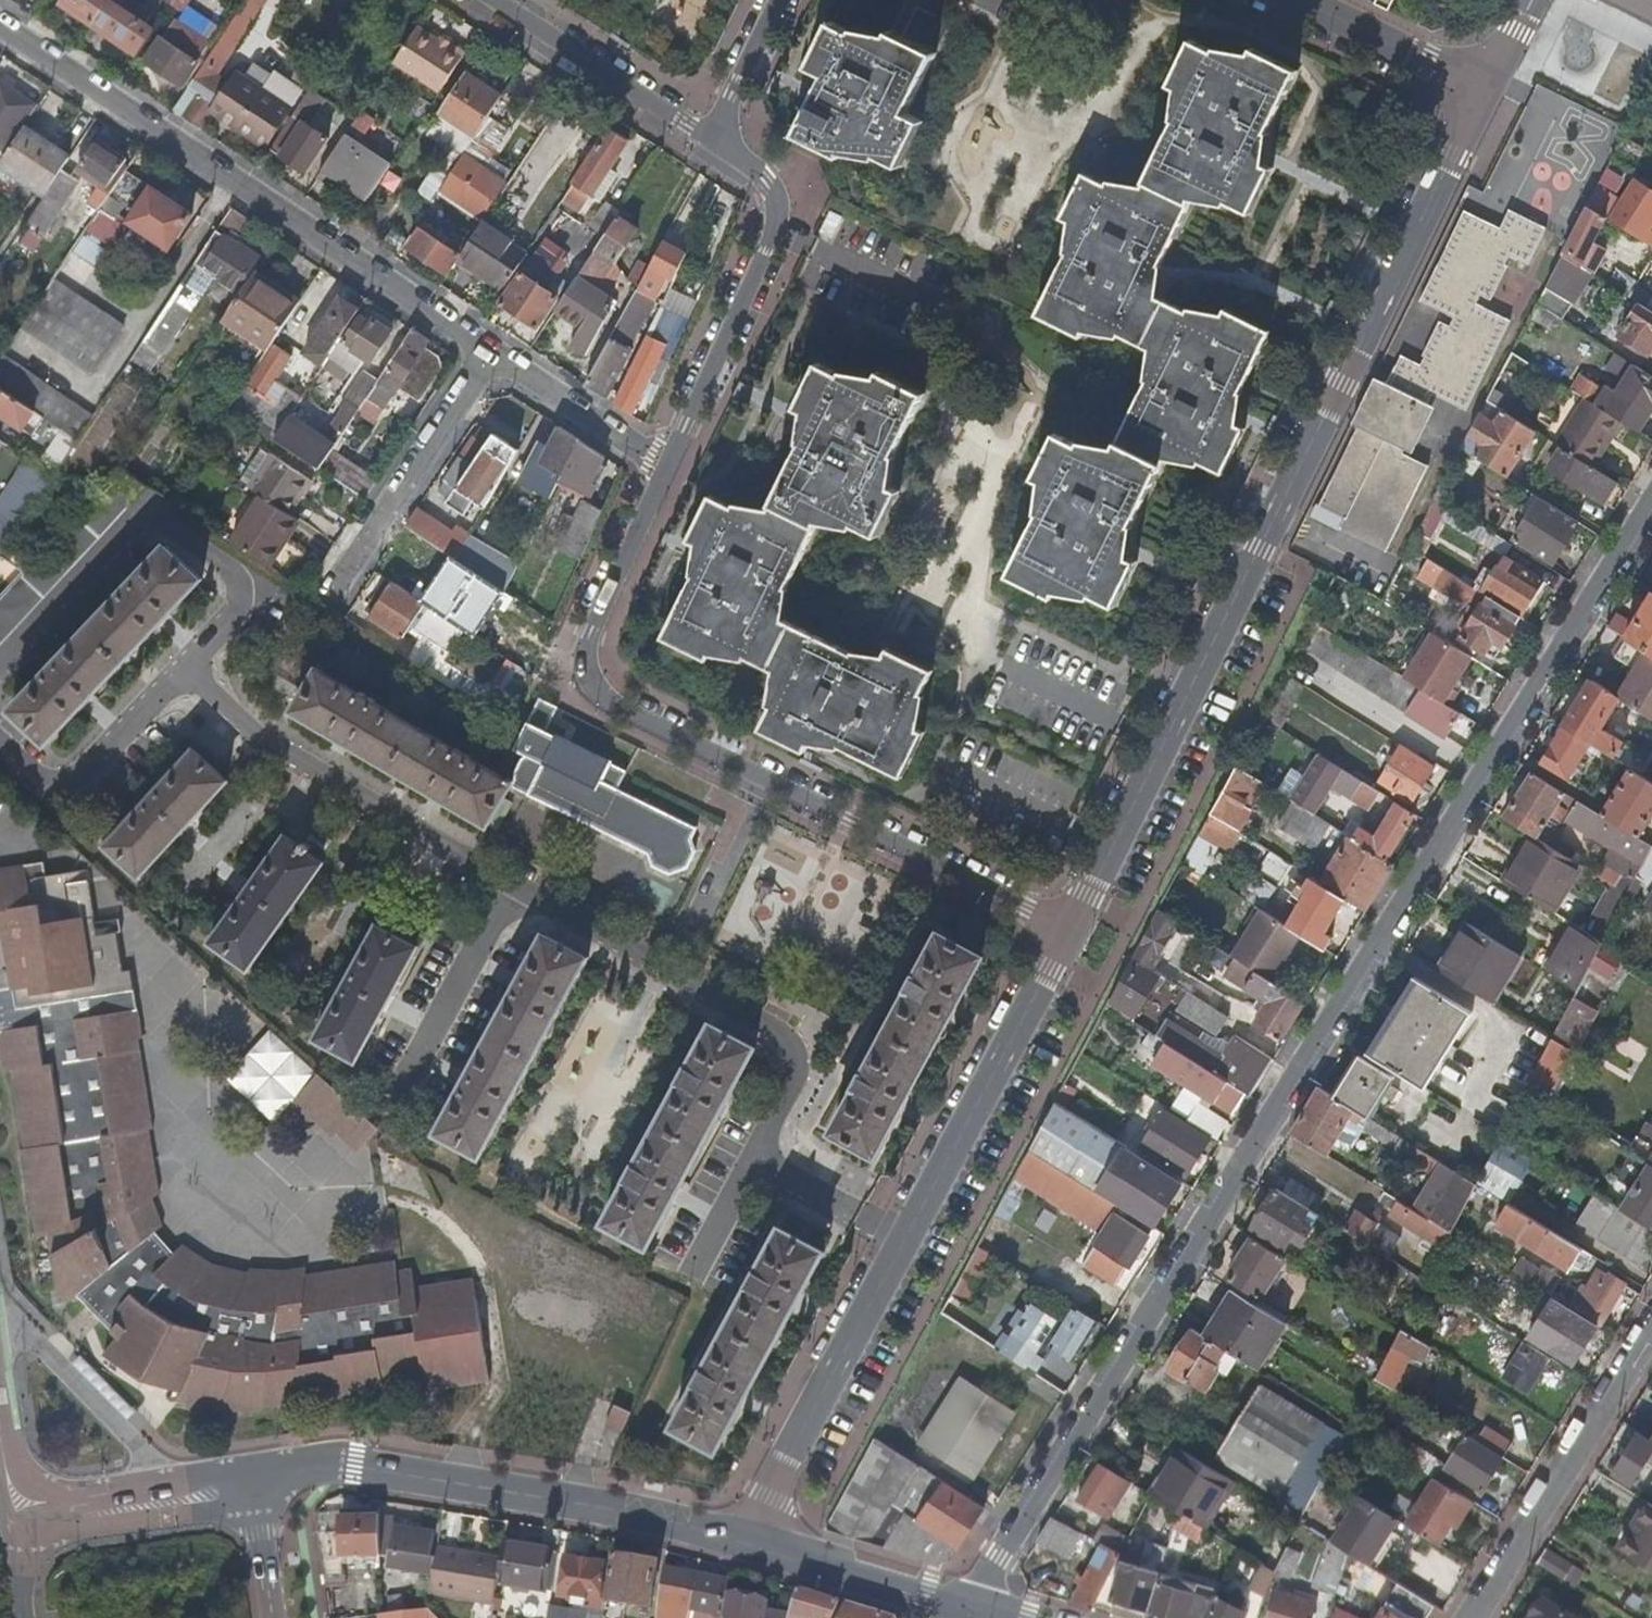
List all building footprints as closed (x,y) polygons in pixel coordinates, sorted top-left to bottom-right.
[(94,23),(109,0),(65,0),(63,2),(94,23)] [(139,54),(155,28),(141,19),(149,8),(137,0),(132,0),(126,9),(112,0),(109,0),(94,23),(139,54)] [(172,3),(181,10),(187,0),(173,0),(172,3)] [(215,46),(190,84),(201,91),(184,117),(193,123),(207,103),(210,97),(218,103),(215,108),(268,143),(302,92),(280,77),(271,90),(239,69),(230,81),(218,73),(265,0),(245,0),(215,46)] [(813,66),(828,73),(799,133),(845,155),(852,140),(904,164),(924,120),(908,112),(952,21),(918,5),(903,35),(894,31),(886,47),(833,21),(813,66)] [(185,82),(190,85),(190,84),(215,46),(175,19),(147,61),(183,85),(185,82)] [(439,90),(465,51),(449,40),(447,44),(438,38),(418,25),(394,61),(439,90)] [(438,38),(447,44),(449,40),(440,35),(438,38)] [(1190,92),(1150,175),(1195,198),(1201,187),(1251,211),(1273,167),(1255,158),(1299,69),(1255,46),(1246,65),(1193,38),(1171,82),(1190,92)] [(441,112),(475,135),(481,126),(501,95),(467,73),(441,112)] [(3,149),(13,133),(15,134),(35,104),(11,88),(15,83),(4,75),(1,80),(0,80),(0,147),(3,149)] [(328,92),(315,83),(271,149),(306,172),(329,137),(308,123),(328,92)] [(207,103),(215,108),(218,103),(210,97),(207,103)] [(342,178),(370,196),(391,164),(359,142),(374,120),(361,112),(320,175),(336,186),(342,178)] [(580,147),(593,155),(609,129),(596,121),(580,147)] [(503,140),(481,126),(475,135),(470,143),(491,157),(503,140)] [(3,160),(48,190),(62,169),(69,159),(24,128),(3,160)] [(629,140),(610,128),(609,129),(593,155),(574,184),(564,199),(582,211),(592,196),(593,195),(609,170),(629,140)] [(91,203),(101,210),(126,171),(130,166),(95,143),(78,169),(103,186),(91,203)] [(484,157),(468,146),(462,155),(441,189),(482,216),(504,182),(479,165),(484,157)] [(424,189),(435,197),(441,189),(462,155),(451,148),(424,189)] [(3,160),(0,164),(0,165),(44,195),(48,190),(3,160)] [(1598,186),(1607,191),(1617,170),(1609,165),(1598,186)] [(82,182),(62,169),(48,190),(44,195),(24,226),(44,239),(82,182)] [(619,176),(609,170),(593,195),(603,201),(619,176)] [(142,181),(126,171),(101,210),(96,218),(106,224),(111,216),(115,219),(125,203),(127,204),(142,181)] [(1147,347),(1169,304),(1149,294),(1195,198),(1150,175),(1138,199),(1085,174),(1064,217),(1082,226),(1039,314),(1083,336),(1092,319),(1147,347)] [(1624,202),(1611,222),(1650,245),(1651,241),(1651,238),(1644,233),(1651,220),(1651,193),(1635,183),(1624,202)] [(1611,222),(1624,202),(1607,191),(1598,186),(1588,207),(1606,218),(1611,222)] [(151,187),(129,220),(170,248),(192,215),(151,187)] [(1594,241),(1606,218),(1588,207),(1563,255),(1590,272),(1592,273),(1606,248),(1594,241)] [(217,230),(228,238),(243,215),(232,208),(217,230)] [(631,215),(622,209),(617,216),(626,222),(631,215)] [(588,228),(603,238),(615,219),(600,210),(588,228)] [(1344,519),(1339,530),(1385,553),(1426,469),(1401,457),(1429,396),(1465,412),(1508,322),(1474,305),(1478,296),(1488,301),(1504,267),(1502,266),(1507,257),(1525,266),(1543,230),(1507,210),(1497,229),(1461,210),(1417,301),(1452,318),(1448,327),(1439,322),(1422,357),(1424,358),(1420,366),(1401,357),(1387,385),(1381,382),(1359,427),(1320,507),(1344,519)] [(626,222),(617,216),(615,219),(603,238),(563,299),(593,319),(590,323),(587,321),(573,344),(588,354),(611,313),(604,309),(611,298),(607,295),(596,288),(610,266),(614,260),(616,262),(617,261),(637,228),(626,222)] [(458,261),(504,291),(528,255),(512,244),(515,241),(484,220),(481,226),(476,232),(470,242),(458,261)] [(470,228),(476,232),(481,226),(475,222),(470,228)] [(409,246),(450,273),(458,261),(470,242),(453,230),(448,238),(424,223),(409,246)] [(239,246),(228,238),(217,230),(195,263),(219,279),(237,291),(260,257),(241,243),(239,246)] [(71,257),(98,267),(106,244),(80,234),(71,257)] [(668,243),(649,277),(664,285),(682,252),(668,243)] [(539,250),(524,272),(523,272),(502,303),(538,327),(568,281),(562,277),(559,282),(554,279),(552,283),(545,279),(542,283),(536,280),(545,267),(552,271),(557,263),(539,250)] [(1584,282),(1590,272),(1563,255),(1537,304),(1557,315),(1563,320),(1578,294),(1583,297),(1590,286),(1584,282)] [(630,279),(640,285),(642,283),(651,265),(641,260),(630,279)] [(207,298),(219,279),(195,263),(182,282),(202,296),(207,298)] [(596,288),(607,295),(621,273),(610,266),(596,288)] [(224,319),(269,349),(279,334),(298,306),(271,288),(274,283),(255,271),(224,319)] [(124,326),(54,279),(22,327),(93,373),(124,326)] [(202,296),(182,282),(143,341),(163,354),(202,296)] [(658,292),(642,283),(640,285),(638,289),(654,299),(658,292)] [(628,347),(654,299),(638,289),(587,385),(607,399),(626,360),(617,356),(624,345),(628,347)] [(348,301),(359,309),(363,303),(352,296),(348,301)] [(359,309),(348,301),(342,297),(306,352),(324,365),(330,355),(344,335),(342,335),(359,309)] [(1650,310),(1639,303),(1619,336),(1651,357),(1651,311),(1650,310)] [(1117,442),(1161,465),(1170,447),(1222,473),(1245,428),(1227,419),(1270,330),(1225,309),(1216,327),(1169,304),(1147,347),(1162,354),(1117,442)] [(1550,327),(1557,315),(1537,304),(1531,316),(1550,327)] [(348,338),(344,335),(330,355),(351,369),(360,356),(365,359),(371,363),(393,331),(374,319),(371,324),(362,318),(348,338)] [(269,349),(224,319),(218,327),(264,357),(269,349)] [(383,409),(429,339),(413,329),(378,382),(367,398),(383,409)] [(649,380),(658,385),(668,363),(660,359),(666,346),(653,339),(655,333),(650,330),(615,404),(632,416),(649,380)] [(289,356),(275,346),(232,410),(249,421),(255,425),(275,438),(288,418),(303,397),(286,385),(274,402),(263,395),(274,378),(289,356)] [(1635,365),(1617,353),(1605,372),(1624,383),(1617,394),(1608,387),(1605,392),(1579,376),(1571,389),(1574,390),(1586,398),(1619,418),(1623,421),(1639,431),(1651,410),(1651,375),(1635,365)] [(3,356),(0,361),(0,386),(46,417),(64,429),(78,438),(94,415),(3,356)] [(815,415),(770,508),(815,529),(826,507),(879,533),(901,489),(883,480),(927,392),(883,370),(874,389),(821,362),(799,408),(815,415)] [(322,441),(334,449),(356,415),(361,408),(367,398),(378,382),(363,372),(345,398),(340,405),(344,408),(322,441)] [(263,395),(274,402),(286,385),(274,378),(263,395)] [(30,431),(33,427),(38,430),(46,417),(0,386),(0,411),(30,431)] [(1574,390),(1545,437),(1556,444),(1586,398),(1574,390)] [(1619,418),(1586,398),(1556,444),(1563,448),(1594,467),(1606,447),(1602,445),(1619,418)] [(1508,477),(1536,432),(1487,401),(1480,413),(1500,418),(1478,452),(1472,449),(1469,453),(1508,477)] [(334,449),(322,441),(288,418),(275,438),(320,469),(333,450),(334,449)] [(1602,445),(1606,447),(1623,421),(1619,418),(1602,445)] [(482,426),(462,458),(468,462),(481,442),(487,446),(494,434),(482,426)] [(522,483),(551,497),(560,480),(580,439),(560,426),(550,446),(543,442),(522,483)] [(1118,552),(1161,465),(1117,442),(1109,459),(1057,433),(1035,477),(1053,486),(1010,573),(1053,595),(1062,579),(1114,605),(1137,561),(1118,552)] [(193,464),(147,434),(124,469),(148,485),(170,499),(193,464)] [(470,503),(484,512),(518,450),(494,434),(487,446),(481,442),(468,462),(462,458),(439,492),(449,499),(446,503),(462,514),(470,503)] [(602,464),(605,456),(580,439),(560,480),(591,496),(607,466),(602,464)] [(1611,506),(1623,485),(1594,467),(1563,448),(1550,468),(1611,506)] [(243,480),(251,485),(271,455),(263,450),(243,480)] [(365,499),(378,479),(333,450),(320,469),(341,483),(365,499)] [(272,453),(271,455),(251,485),(250,487),(264,496),(234,542),(271,567),(301,520),(289,513),(312,479),(272,453)] [(0,496),(0,552),(1,553),(52,476),(25,458),(0,496)] [(148,485),(124,469),(121,467),(26,570),(0,598),(0,645),(148,485)] [(1554,563),(1580,522),(1533,493),(1529,499),(1537,503),(1515,539),(1554,563)] [(774,668),(793,624),(772,614),(815,529),(770,508),(764,521),(711,496),(690,541),(706,548),(665,636),(709,657),(717,641),(774,668)] [(559,549),(581,560),(603,510),(584,501),(559,549)] [(1433,537),(1447,509),(1432,502),(1418,530),(1433,537)] [(1344,519),(1320,507),(1315,504),(1308,518),(1338,533),(1339,530),(1344,519)] [(454,535),(417,510),(406,526),(451,556),(456,560),(468,540),(469,536),(458,529),(454,535)] [(1431,540),(1418,534),(1414,541),(1411,547),(1423,555),(1431,540)] [(517,567),(468,540),(456,560),(505,592),(517,567)] [(38,676),(5,710),(41,744),(195,580),(159,546),(126,582),(123,580),(111,593),(114,595),(49,664),(47,661),(35,673),(38,676)] [(1416,569),(1423,555),(1411,547),(1404,562),(1416,569)] [(26,570),(5,556),(0,564),(0,598),(26,570)] [(420,601),(467,633),(475,638),(505,592),(456,560),(451,556),(420,601)] [(1504,556),(1483,592),(1488,595),(1521,616),(1543,580),(1504,556)] [(453,654),(467,633),(458,627),(420,601),(394,583),(389,591),(372,616),(406,639),(413,628),(453,654)] [(1495,657),(1521,616),(1488,595),(1462,636),(1495,657)] [(1649,600),(1626,637),(1627,638),(1651,653),(1651,595),(1649,600)] [(1448,737),(1462,714),(1449,706),(1444,702),(1403,677),(1391,669),(1313,621),(1301,645),(1448,737)] [(879,667),(793,624),(774,668),(788,675),(762,729),(805,750),(812,736),(901,777),(923,732),(906,723),(932,670),(888,649),(879,667)] [(1431,634),(1403,677),(1444,702),(1471,660),(1431,634)] [(1627,638),(1616,656),(1635,668),(1618,696),(1651,717),(1651,653),(1627,638)] [(445,664),(436,677),(453,688),(462,675),(445,664)] [(294,711),(486,825),(488,826),(510,788),(514,782),(508,778),(507,781),(470,759),(472,757),(457,749),(456,751),(376,703),(377,700),(362,692),(360,694),(319,669),(294,711)] [(1279,728),(1303,685),(1285,674),(1262,718),(1279,728)] [(1598,728),(1618,696),(1591,679),(1562,726),(1563,727),(1589,743),(1613,757),(1622,743),(1598,728)] [(540,699),(523,735),(534,742),(525,758),(521,760),(514,773),(516,779),(514,782),(510,788),(524,794),(649,855),(653,867),(669,875),(687,868),(695,852),(691,841),(698,828),(619,790),(627,772),(610,764),(611,763),(558,738),(558,739),(545,732),(557,707),(540,699)] [(1567,778),(1589,743),(1563,727),(1541,762),(1567,778)] [(1434,766),(1401,745),(1378,782),(1412,803),(1434,766)] [(192,750),(104,844),(137,876),(225,781),(192,750)] [(1344,769),(1320,754),(1291,799),(1294,801),(1316,815),(1332,790),(1344,769)] [(1237,829),(1262,781),(1236,765),(1211,813),(1229,824),(1237,829)] [(1630,768),(1601,814),(1638,837),(1651,815),(1651,782),(1630,768)] [(1370,813),(1383,793),(1344,769),(1332,790),(1370,813)] [(1642,865),(1651,846),(1651,845),(1638,837),(1601,814),(1531,771),(1503,817),(1520,827),(1537,838),(1546,823),(1551,816),(1560,821),(1567,810),(1558,805),(1561,800),(1570,811),(1566,817),(1591,832),(1583,845),(1596,854),(1604,841),(1616,848),(1642,865)] [(1315,848),(1330,824),(1316,815),(1294,801),(1279,827),(1315,848)] [(1387,860),(1416,814),(1397,803),(1376,837),(1360,827),(1353,838),(1387,860)] [(1203,873),(1229,824),(1211,813),(1187,858),(1185,862),(1203,873)] [(1555,829),(1560,821),(1551,816),(1546,823),(1555,829)] [(1537,838),(1520,827),(1491,873),(1537,902),(1566,855),(1537,838)] [(244,892),(211,938),(248,964),(323,859),(287,833),(253,880),(244,873),(236,885),(244,892)] [(1350,836),(1322,882),(1346,897),(1367,910),(1395,864),(1387,860),(1353,838),(1350,836)] [(1608,861),(1616,848),(1604,841),(1596,854),(1608,861)] [(1628,874),(1635,878),(1642,865),(1616,848),(1608,861),(1628,874)] [(1270,849),(1260,869),(1276,877),(1286,858),(1270,849)] [(326,1268),(307,1271),(306,1264),(284,1269),(277,1268),(267,1267),(253,1265),(250,1272),(215,1264),(197,1251),(183,1242),(175,1250),(157,1232),(165,1225),(154,1198),(161,1192),(144,1129),(154,1128),(147,1086),(139,1038),(144,1036),(132,969),(124,970),(117,929),(97,933),(87,871),(49,876),(46,862),(0,869),(0,1031),(6,1069),(15,1068),(27,1148),(21,1150),(28,1190),(33,1190),(40,1239),(50,1233),(57,1282),(69,1300),(79,1293),(120,1334),(106,1351),(144,1375),(181,1389),(176,1397),(203,1405),(212,1407),(224,1409),(224,1411),(235,1414),(244,1413),(261,1410),(261,1404),(266,1403),(270,1403),(316,1396),(382,1387),(381,1376),(422,1370),(425,1388),(489,1378),(473,1275),(414,1284),(412,1266),(395,1269),(394,1258),(369,1262),(328,1268),(326,1268)] [(1635,878),(1628,874),(1620,889),(1627,894),(1635,879),(1635,878)] [(1325,931),(1346,897),(1322,882),(1313,876),(1306,886),(1294,879),(1288,889),(1295,893),(1291,900),(1300,906),(1295,914),(1293,919),(1281,911),(1283,907),(1270,899),(1263,910),(1264,910),(1301,933),(1326,948),(1333,936),(1325,931)] [(1635,879),(1627,894),(1647,906),(1651,909),(1651,890),(1635,879)] [(1603,902),(1618,911),(1627,894),(1620,889),(1610,883),(1601,901),(1603,902)] [(1295,914),(1283,907),(1281,911),(1293,919),(1295,914)] [(1166,934),(1172,937),(1181,922),(1160,908),(1133,957),(1152,969),(1162,953),(1156,950),(1166,934)] [(1292,948),(1301,933),(1264,910),(1235,956),(1237,957),(1280,984),(1291,966),(1290,965),(1283,961),(1292,948)] [(1489,1000),(1519,954),(1468,922),(1439,969),(1489,1000)] [(376,923),(314,1037),(353,1059),(415,945),(376,923)] [(1574,925),(1548,972),(1577,991),(1590,964),(1602,942),(1587,933),(1574,925)] [(1156,950),(1162,953),(1172,937),(1166,934),(1156,950)] [(459,1092),(437,1134),(480,1157),(586,960),(543,936),(521,978),(518,977),(518,979),(514,977),(507,990),(511,991),(510,993),(512,995),(469,1074),(467,1073),(466,1076),(462,1074),(455,1087),(458,1089),(457,1091),(459,1092)] [(857,1091),(834,1135),(877,1158),(982,959),(939,937),(917,978),(915,977),(906,992),(909,994),(865,1076),(862,1075),(854,1090),(857,1091)] [(1608,975),(1621,954),(1602,942),(1590,964),(1608,975)] [(1283,961),(1290,965),(1298,952),(1292,948),(1283,961)] [(1160,986),(1165,977),(1152,969),(1133,957),(1111,999),(1133,1013),(1153,982),(1160,986)] [(1281,1040),(1306,1000),(1280,984),(1237,957),(1226,975),(1269,1001),(1255,1024),(1281,1040)] [(1419,979),(1401,1009),(1454,1042),(1472,1012),(1419,979)] [(1217,1032),(1227,1016),(1189,992),(1178,1010),(1214,1033),(1217,1032)] [(1598,1011),(1574,996),(1554,1035),(1552,1039),(1573,1052),(1574,1053),(1598,1011)] [(1425,1088),(1454,1042),(1401,1009),(1373,1056),(1425,1088)] [(1237,1035),(1230,1045),(1225,1055),(1198,1039),(1166,1019),(1156,1035),(1167,1042),(1248,1092),(1252,1095),(1274,1058),(1237,1035)] [(627,1180),(605,1221),(647,1244),(754,1047),(711,1023),(688,1066),(685,1065),(677,1081),(679,1082),(636,1163),(633,1162),(624,1178),(627,1180)] [(292,1105),(321,1074),(272,1028),(226,1076),(275,1123),(292,1105)] [(1225,1055),(1230,1045),(1204,1030),(1198,1039),(1225,1055)] [(1547,1099),(1573,1052),(1552,1039),(1527,1087),(1547,1099)] [(1236,1112),(1248,1092),(1167,1042),(1155,1061),(1189,1083),(1205,1093),(1236,1112)] [(1360,1055),(1335,1096),(1370,1117),(1395,1077),(1360,1055)] [(339,1133),(340,1135),(357,1150),(379,1125),(358,1105),(346,1094),(322,1072),(321,1074),(292,1105),(308,1120),(312,1115),(329,1130),(335,1136),(339,1133)] [(1199,1102),(1205,1093),(1189,1083),(1172,1110),(1188,1120),(1199,1102)] [(1435,1173),(1442,1162),(1370,1117),(1335,1096),(1320,1087),(1291,1133),(1326,1155),(1350,1117),(1359,1122),(1358,1124),(1395,1148),(1388,1159),(1401,1166),(1408,1156),(1435,1173)] [(1174,1194),(1182,1182),(1127,1147),(1128,1146),(1057,1101),(1031,1150),(1099,1192),(1100,1191),(1155,1225),(1165,1208),(1155,1201),(1164,1187),(1174,1194)] [(1229,1121),(1199,1102),(1188,1120),(1218,1138),(1229,1121)] [(1163,1108),(1139,1146),(1186,1176),(1210,1137),(1163,1108)] [(1636,1134),(1627,1148),(1649,1162),(1651,1164),(1651,1144),(1636,1134)] [(1508,1203),(1537,1157),(1502,1136),(1476,1184),(1508,1203)] [(1085,1264),(1117,1283),(1128,1265),(1130,1267),(1155,1227),(1134,1214),(1099,1192),(1031,1150),(1016,1177),(1026,1183),(1082,1219),(1095,1199),(1117,1213),(1085,1264)] [(1649,1162),(1638,1182),(1630,1177),(1628,1181),(1651,1196),(1651,1164),(1649,1162)] [(1457,1172),(1429,1218),(1451,1232),(1476,1184),(1457,1172)] [(1026,1183),(1016,1177),(1007,1193),(1017,1199),(1026,1183)] [(1291,1180),(1283,1192),(1309,1208),(1316,1212),(1324,1199),(1291,1180)] [(1628,1181),(1625,1186),(1633,1190),(1621,1209),(1640,1220),(1650,1227),(1651,1223),(1651,1196),(1628,1181)] [(1165,1208),(1174,1194),(1164,1187),(1155,1201),(1165,1208)] [(1299,1224),(1309,1208),(1283,1192),(1276,1188),(1252,1228),(1284,1248),(1296,1229),(1302,1233),(1306,1228),(1299,1224)] [(1420,1245),(1439,1257),(1451,1232),(1429,1218),(1383,1190),(1377,1199),(1391,1207),(1388,1212),(1399,1219),(1425,1235),(1420,1245)] [(1640,1220),(1621,1209),(1600,1196),(1582,1227),(1640,1261),(1651,1241),(1651,1231),(1639,1223),(1640,1220)] [(1588,1259),(1591,1254),(1582,1249),(1581,1250),(1507,1204),(1496,1223),(1570,1269),(1579,1254),(1588,1259)] [(1358,1211),(1346,1230),(1385,1255),(1398,1234),(1380,1224),(1383,1218),(1374,1213),(1371,1218),(1358,1211)] [(697,1382),(674,1424),(717,1447),(824,1250),(781,1227),(759,1268),(756,1267),(748,1282),(750,1284),(706,1366),(703,1364),(694,1380),(697,1382)] [(1257,1295),(1279,1263),(1241,1241),(1222,1271),(1257,1295)] [(1521,1259),(1514,1270),(1533,1282),(1540,1271),(1521,1259)] [(1415,1266),(1412,1271),(1419,1276),(1422,1271),(1415,1266)] [(1543,1266),(1540,1271),(1533,1282),(1551,1293),(1561,1277),(1543,1266)] [(1598,1268),(1587,1286),(1586,1285),(1573,1306),(1602,1323),(1626,1283),(1608,1272),(1607,1273),(1598,1268)] [(976,1279),(964,1272),(953,1293),(965,1301),(976,1279)] [(1259,1368),(1288,1323),(1233,1289),(1205,1334),(1227,1348),(1259,1368)] [(1001,1346),(1012,1330),(1010,1329),(965,1301),(953,1293),(932,1330),(983,1363),(977,1373),(997,1385),(1016,1356),(1001,1346)] [(1598,1324),(1554,1296),(1541,1317),(1567,1333),(1555,1351),(1574,1363),(1598,1324)] [(1073,1359),(1098,1320),(1082,1310),(1075,1319),(1070,1316),(1066,1323),(1028,1300),(1010,1329),(1012,1330),(1049,1353),(1053,1346),(1073,1359)] [(1421,1322),(1447,1338),(1464,1313),(1446,1301),(1443,1306),(1434,1301),(1421,1322)] [(1214,1369),(1227,1348),(1205,1334),(1192,1327),(1168,1367),(1207,1391),(1219,1372),(1214,1369)] [(1422,1362),(1431,1346),(1401,1328),(1376,1377),(1393,1388),(1410,1355),(1422,1362)] [(1527,1390),(1549,1356),(1525,1340),(1503,1375),(1527,1390)] [(1017,1407),(964,1373),(920,1441),(944,1457),(948,1450),(977,1469),(1017,1407)] [(1274,1503),(1300,1519),(1344,1435),(1260,1384),(1216,1455),(1280,1493),(1274,1503)] [(604,1418),(620,1426),(629,1406),(612,1399),(604,1418)] [(1642,1432),(1630,1424),(1624,1421),(1615,1436),(1630,1445),(1613,1473),(1632,1485),(1651,1453),(1651,1442),(1640,1435),(1642,1432)] [(1355,1458),(1368,1436),(1351,1425),(1345,1436),(1339,1448),(1355,1458)] [(1486,1425),(1477,1440),(1504,1456),(1513,1442),(1486,1425)] [(1482,1491),(1504,1456),(1477,1440),(1467,1433),(1445,1468),(1482,1491)] [(850,1536),(896,1450),(875,1437),(827,1529),(850,1536)] [(1413,1443),(1404,1458),(1434,1476),(1443,1462),(1413,1443)] [(1208,1529),(1237,1483),(1180,1447),(1152,1495),(1179,1511),(1190,1518),(1208,1529)] [(907,1513),(921,1483),(895,1467),(902,1454),(896,1450),(850,1536),(884,1546),(907,1513)] [(924,1479),(930,1471),(902,1454),(895,1467),(921,1483),(924,1479)] [(1113,1507),(1130,1481),(1100,1463),(1077,1499),(1095,1511),(1102,1500),(1113,1507)] [(930,1471),(924,1479),(939,1488),(919,1520),(907,1513),(884,1546),(944,1564),(950,1562),(986,1506),(930,1471)] [(1461,1520),(1473,1500),(1435,1477),(1407,1523),(1439,1543),(1455,1517),(1461,1520)] [(924,1479),(921,1483),(907,1513),(919,1520),(939,1488),(924,1479)] [(1369,1564),(1398,1517),(1362,1495),(1332,1542),(1349,1552),(1369,1564)] [(1622,1550),(1651,1569),(1651,1505),(1651,1504),(1622,1550)] [(355,1517),(340,1518),(340,1532),(325,1533),(326,1564),(341,1564),(340,1557),(380,1556),(380,1525),(380,1510),(354,1510),(355,1517)] [(1177,1564),(1190,1518),(1179,1511),(1162,1566),(1170,1568),(1177,1564)] [(344,1586),(341,1564),(326,1564),(325,1533),(340,1532),(340,1518),(339,1513),(317,1513),(318,1539),(325,1589),(344,1586)] [(1080,1584),(1070,1602),(1091,1608),(1120,1552),(1088,1535),(1053,1517),(1027,1559),(1058,1574),(1066,1560),(1087,1570),(1080,1584)] [(1097,1520),(1088,1535),(1120,1552),(1128,1537),(1097,1520)] [(439,1534),(380,1525),(380,1556),(380,1557),(387,1555),(386,1560),(412,1564),(411,1570),(433,1573),(437,1547),(439,1534)] [(555,1549),(504,1539),(501,1557),(500,1564),(497,1581),(548,1590),(555,1549)] [(1318,1589),(1336,1594),(1339,1584),(1349,1552),(1332,1542),(1318,1589)] [(430,1593),(494,1603),(497,1581),(500,1564),(472,1559),(473,1553),(437,1547),(433,1573),(430,1593)] [(1299,1554),(1287,1547),(1275,1570),(1287,1576),(1299,1554)] [(1574,1566),(1545,1549),(1537,1562),(1565,1580),(1574,1566)] [(1435,1605),(1400,1583),(1369,1564),(1349,1552),(1339,1584),(1383,1611),(1379,1617),(1427,1617),(1435,1605)] [(472,1559),(500,1564),(501,1557),(473,1553),(472,1559)] [(658,1561),(611,1553),(606,1583),(604,1600),(651,1607),(658,1561)] [(604,1600),(606,1583),(601,1583),(605,1562),(564,1556),(558,1593),(574,1596),(572,1605),(549,1601),(547,1615),(564,1617),(601,1617),(604,1600)] [(1058,1574),(1080,1584),(1087,1570),(1066,1560),(1058,1574)] [(1111,1597),(1149,1608),(1160,1573),(1162,1566),(1153,1563),(1151,1569),(1122,1560),(1111,1597)] [(1248,1592),(1261,1598),(1263,1594),(1266,1589),(1275,1571),(1263,1563),(1248,1592)] [(689,1570),(664,1564),(658,1602),(723,1615),(728,1591),(730,1579),(689,1570)] [(1160,1573),(1149,1608),(1149,1610),(1175,1617),(1203,1617),(1215,1594),(1217,1590),(1160,1573)] [(1232,1591),(1220,1584),(1217,1590),(1215,1594),(1227,1601),(1232,1591)] [(837,1599),(798,1587),(790,1613),(789,1617),(809,1617),(810,1617),(815,1617),(831,1617),(837,1599)] [(790,1613),(765,1608),(766,1598),(728,1591),(723,1615),(722,1617),(789,1617),(790,1613)] [(1242,1599),(1244,1596),(1232,1591),(1227,1601),(1215,1594),(1203,1617),(1242,1617),(1246,1610),(1244,1609),(1239,1606),(1242,1599)] [(1269,1617),(1311,1617),(1316,1603),(1277,1591),(1269,1617)] [(388,1598),(390,1611),(404,1609),(402,1596),(388,1598)] [(1529,1617),(1578,1617),(1542,1596),(1529,1617)] [(1248,1601),(1242,1599),(1239,1606),(1244,1609),(1248,1601)] [(894,1616),(844,1601),(837,1617),(895,1617),(894,1616)] [(430,1609),(381,1615),(381,1617),(439,1617),(430,1609)]
